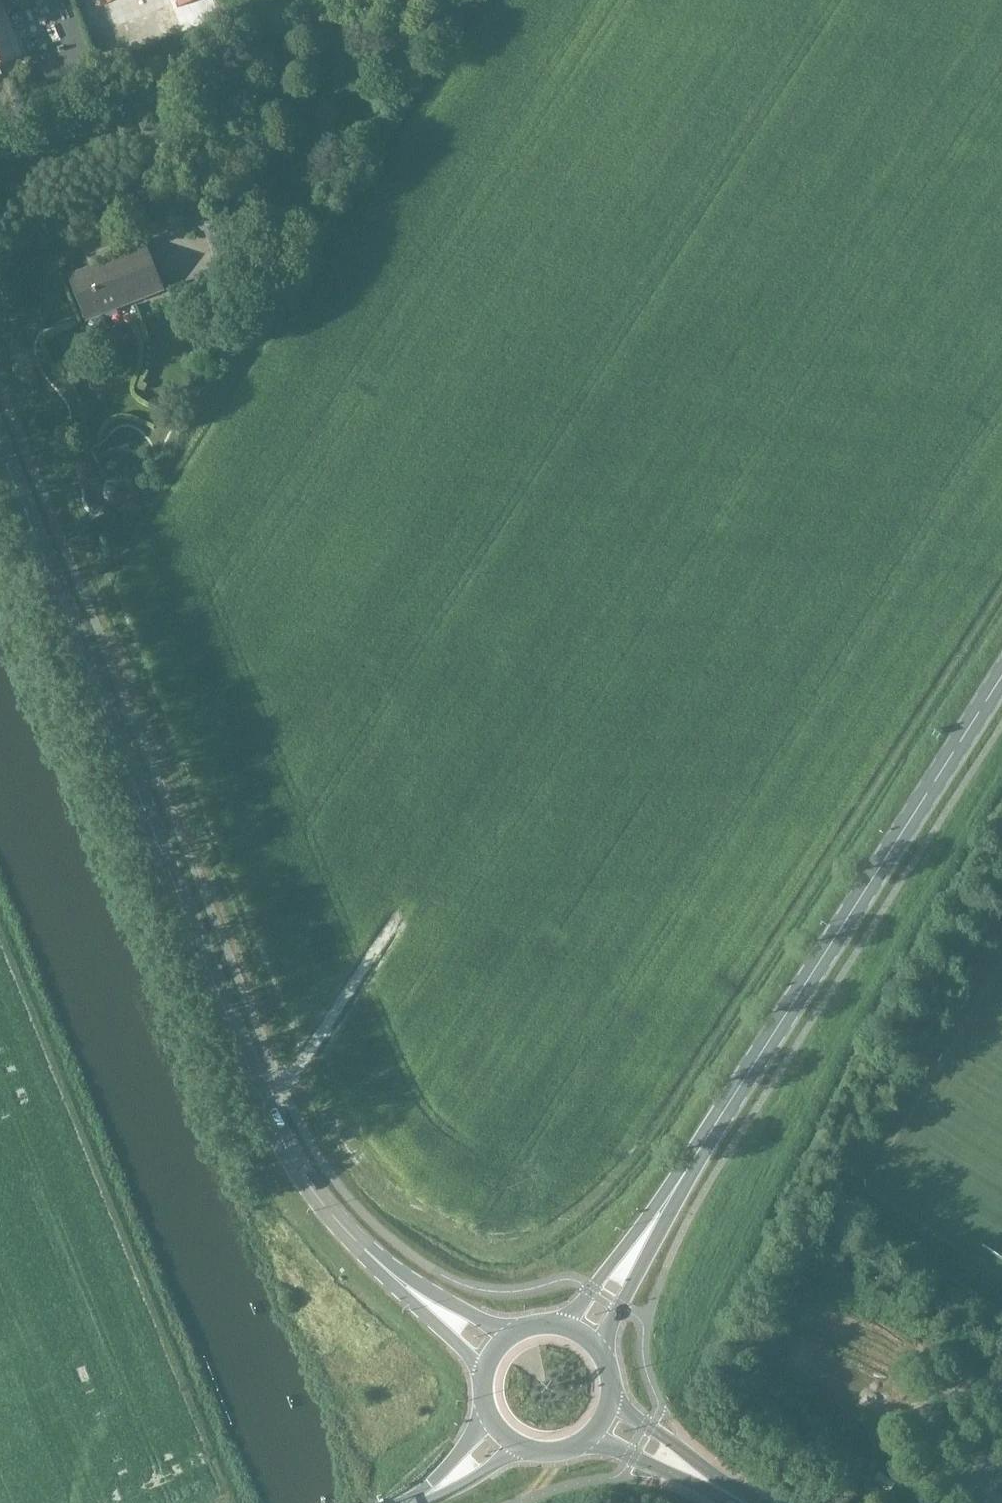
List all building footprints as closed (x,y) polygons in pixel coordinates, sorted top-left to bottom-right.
[(5,73),(2,65),(26,54),(5,1),(8,0),(0,0),(0,75),(5,73)] [(13,5),(20,10),(33,5),(34,0),(11,0),(13,5)] [(205,231),(216,257),(246,245),(229,202),(194,216),(201,232),(205,231)] [(98,315),(165,289),(148,245),(70,275),(87,319),(91,318),(92,320),(90,320),(88,324),(92,334),(96,336),(106,332),(108,328),(104,318),(100,316),(99,317),(98,315)] [(198,283),(187,288),(191,298),(202,294),(198,283)] [(870,1461),(863,1470),(869,1475),(876,1465),(870,1461)] [(896,1484),(879,1472),(873,1481),(890,1492),(896,1484)]
